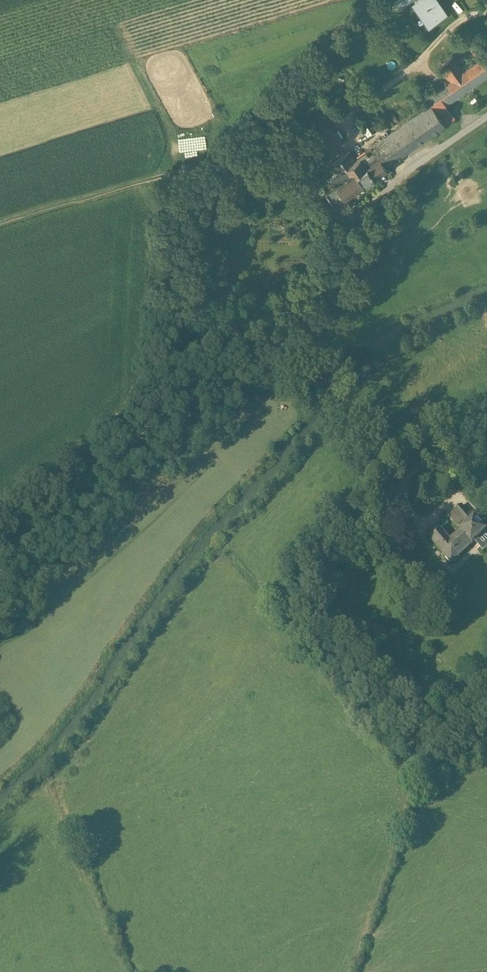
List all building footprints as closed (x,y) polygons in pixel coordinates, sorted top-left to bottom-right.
[(414,1),(421,10),(419,11),(428,23),(442,13),(435,3),(437,2),(436,0),(416,0),(414,1)] [(426,97),(430,103),(437,113),(447,106),(446,104),(486,75),(486,55),(464,71),(450,81),(426,97)] [(453,56),(439,66),(450,81),(464,71),(453,56)] [(289,98),(282,101),(285,109),(292,106),(289,98)] [(430,103),(371,144),(371,145),(385,165),(444,124),(437,113),(430,103)] [(341,137),(322,110),(303,123),(322,151),(341,137)] [(371,144),(358,153),(359,155),(355,157),(336,170),(330,174),(336,184),(343,194),(385,165),(371,145),(371,144)] [(351,151),(332,164),(336,170),(355,157),(351,151)] [(336,184),(325,191),(337,209),(348,201),(343,194),(336,184)] [(155,270),(155,278),(165,279),(166,271),(155,270)] [(465,525),(450,539),(437,524),(427,532),(451,560),(485,529),(461,503),(456,507),(463,516),(462,517),(467,523),(465,525)] [(456,507),(450,513),(459,523),(461,521),(465,525),(467,523),(462,517),(463,516),(456,507)]
